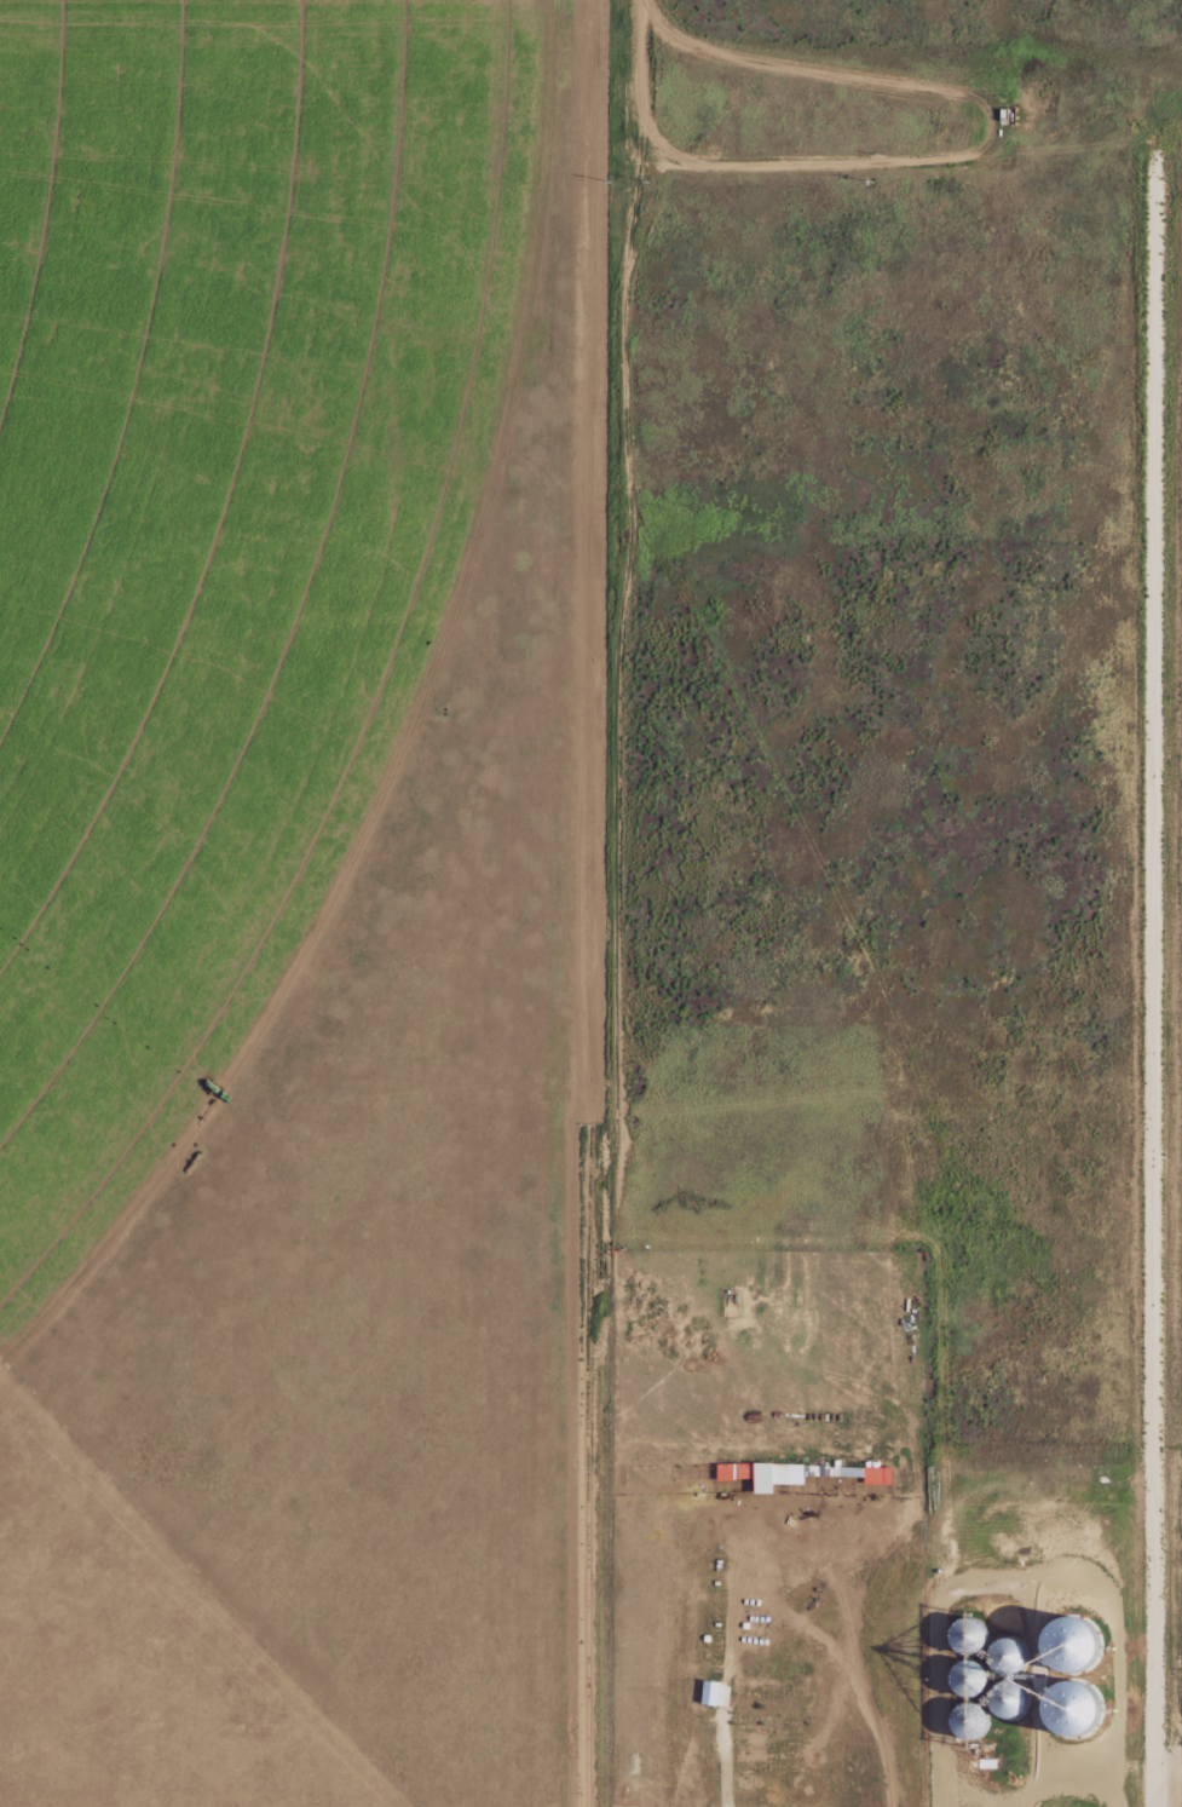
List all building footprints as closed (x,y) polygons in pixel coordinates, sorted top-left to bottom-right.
[(718,1462),(718,1478),(754,1478),(754,1492),(774,1493),(774,1483),(805,1483),(805,1462),(718,1462)] [(982,1620),(949,1621),(951,1654),(983,1653),(982,1620)] [(1041,1621),(1040,1672),(1090,1673),(1091,1621),(1041,1621)] [(1023,1640),(988,1641),(988,1673),(1024,1672),(1023,1640)] [(986,1693),(982,1661),(949,1665),(953,1697),(986,1693)] [(701,1703),(718,1705),(720,1681),(703,1680),(701,1703)] [(1023,1717),(1025,1687),(992,1685),(991,1708),(970,1707),(968,1738),(984,1738),(985,1714),(1023,1717)] [(1092,1736),(1092,1716),(1099,1716),(1099,1685),(1041,1686),(1042,1736),(1092,1736)]
